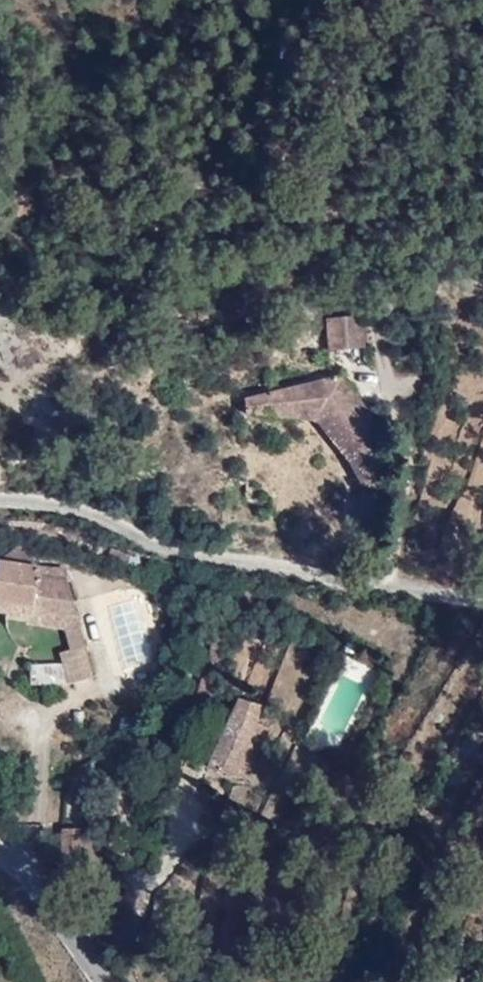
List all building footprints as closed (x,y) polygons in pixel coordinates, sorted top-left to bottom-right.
[(329,317),(331,350),(366,347),(364,315),(329,317)] [(379,435),(354,391),(347,397),(342,377),(275,393),(278,413),(333,416),(372,486),(389,486),(390,436),(379,435)] [(354,391),(342,377),(347,397),(354,391)] [(390,436),(354,391),(379,435),(390,436)] [(275,393),(251,398),(251,412),(278,413),(275,393)] [(333,416),(278,413),(279,416),(323,426),(353,468),(365,491),(367,498),(372,498),(389,499),(389,486),(372,486),(333,416)] [(0,561),(0,562),(38,567),(22,545),(0,561)] [(0,562),(0,604),(9,605),(8,615),(31,618),(33,612),(76,618),(67,582),(36,578),(38,567),(0,562)] [(8,615),(9,605),(0,604),(0,614),(8,615)] [(84,647),(76,618),(33,612),(31,618),(8,615),(7,621),(31,624),(30,626),(67,631),(72,649),(84,647)] [(225,649),(229,636),(215,633),(212,646),(225,649)] [(266,702),(290,711),(312,655),(288,646),(266,702)] [(93,679),(84,647),(72,649),(61,653),(70,685),(93,679)] [(247,779),(270,729),(255,724),(259,707),(238,700),(207,769),(238,777),(247,779)] [(80,829),(62,828),(62,856),(78,857),(80,829)]
